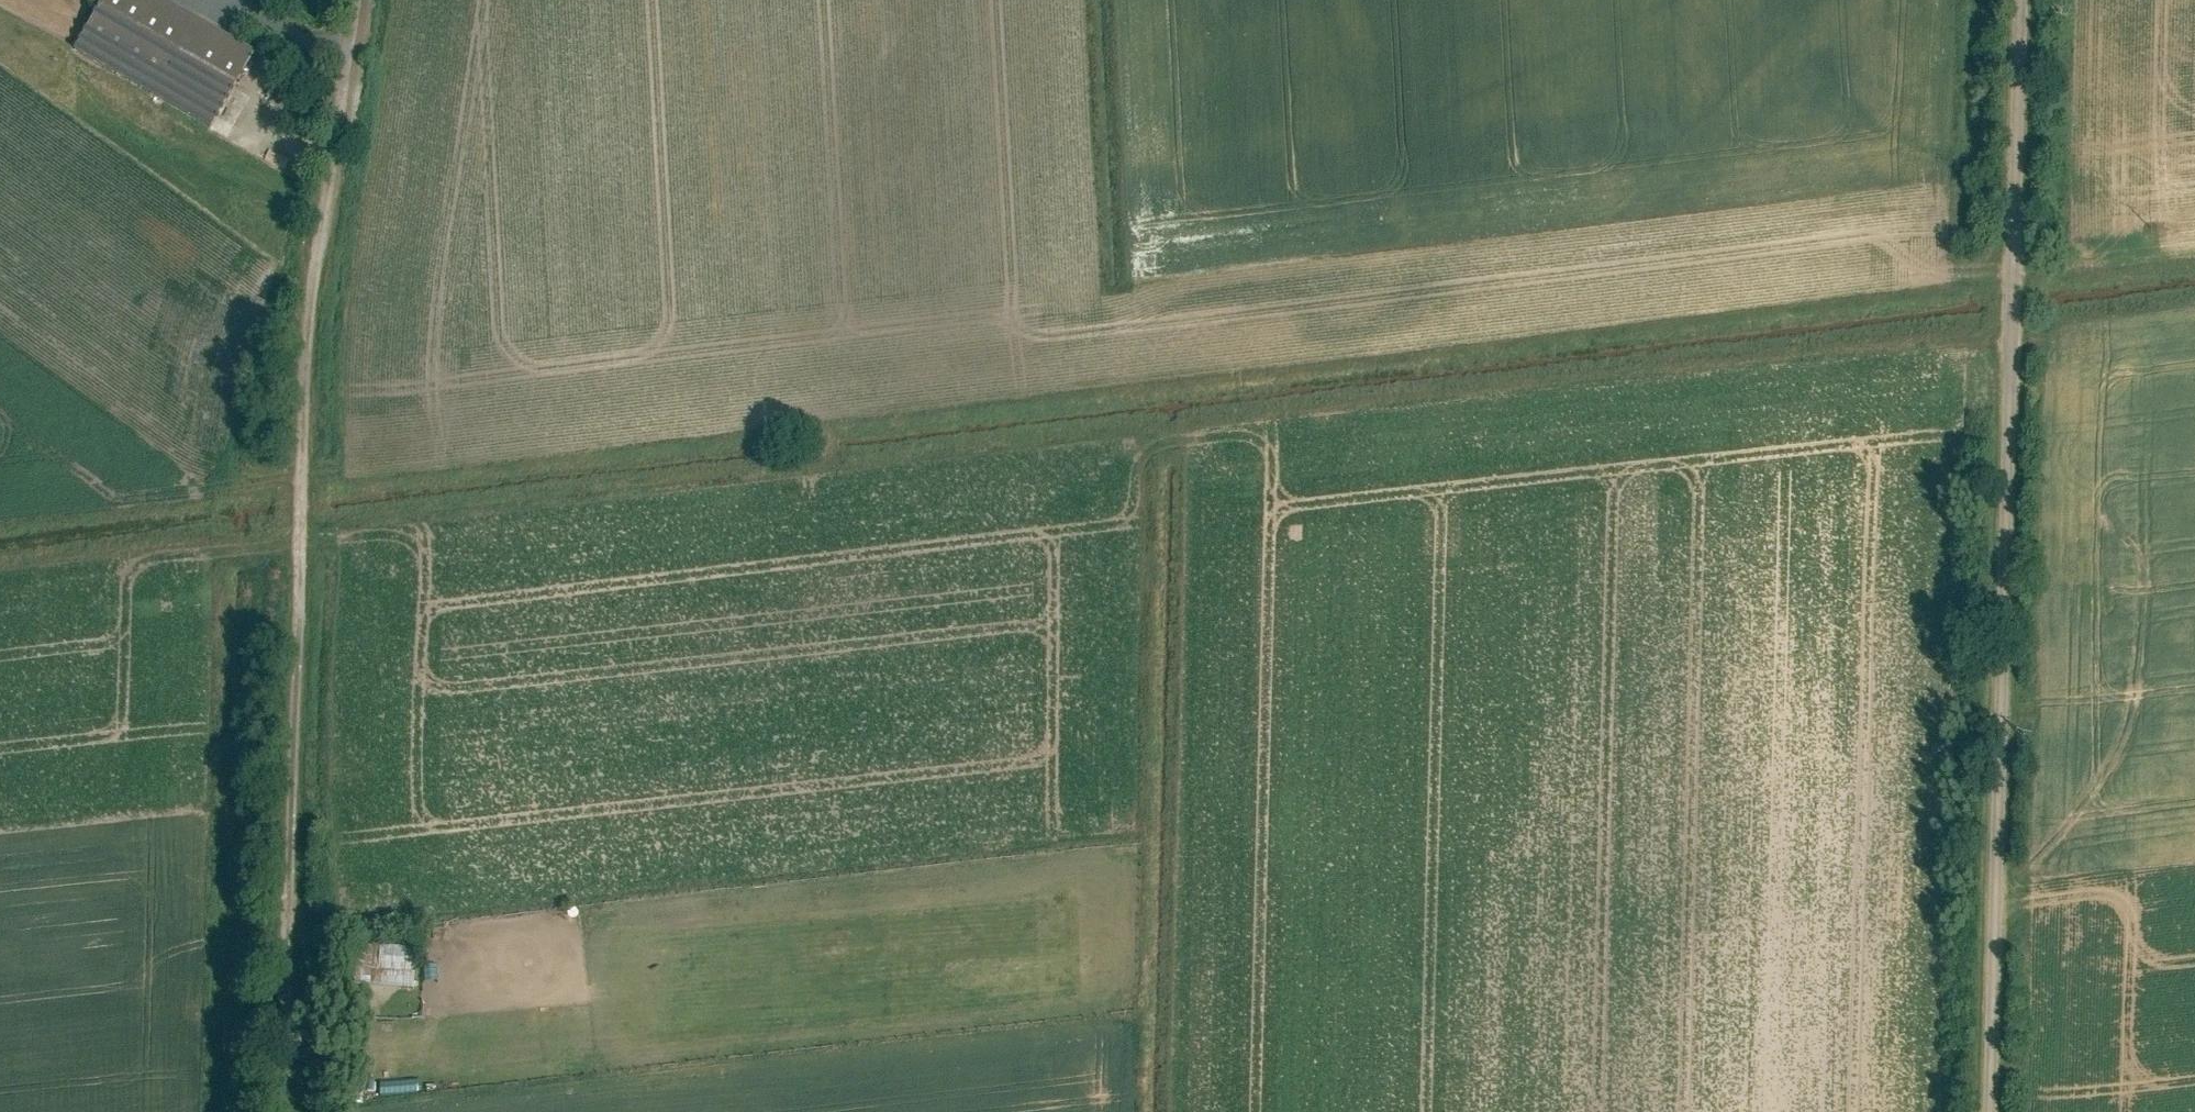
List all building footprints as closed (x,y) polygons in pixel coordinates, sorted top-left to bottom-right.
[(140,0),(109,0),(74,59),(207,136),(249,64),(140,0)] [(365,1005),(369,959),(332,956),(328,1002),(365,1005)] [(411,998),(413,960),(376,958),(374,995),(411,998)]
